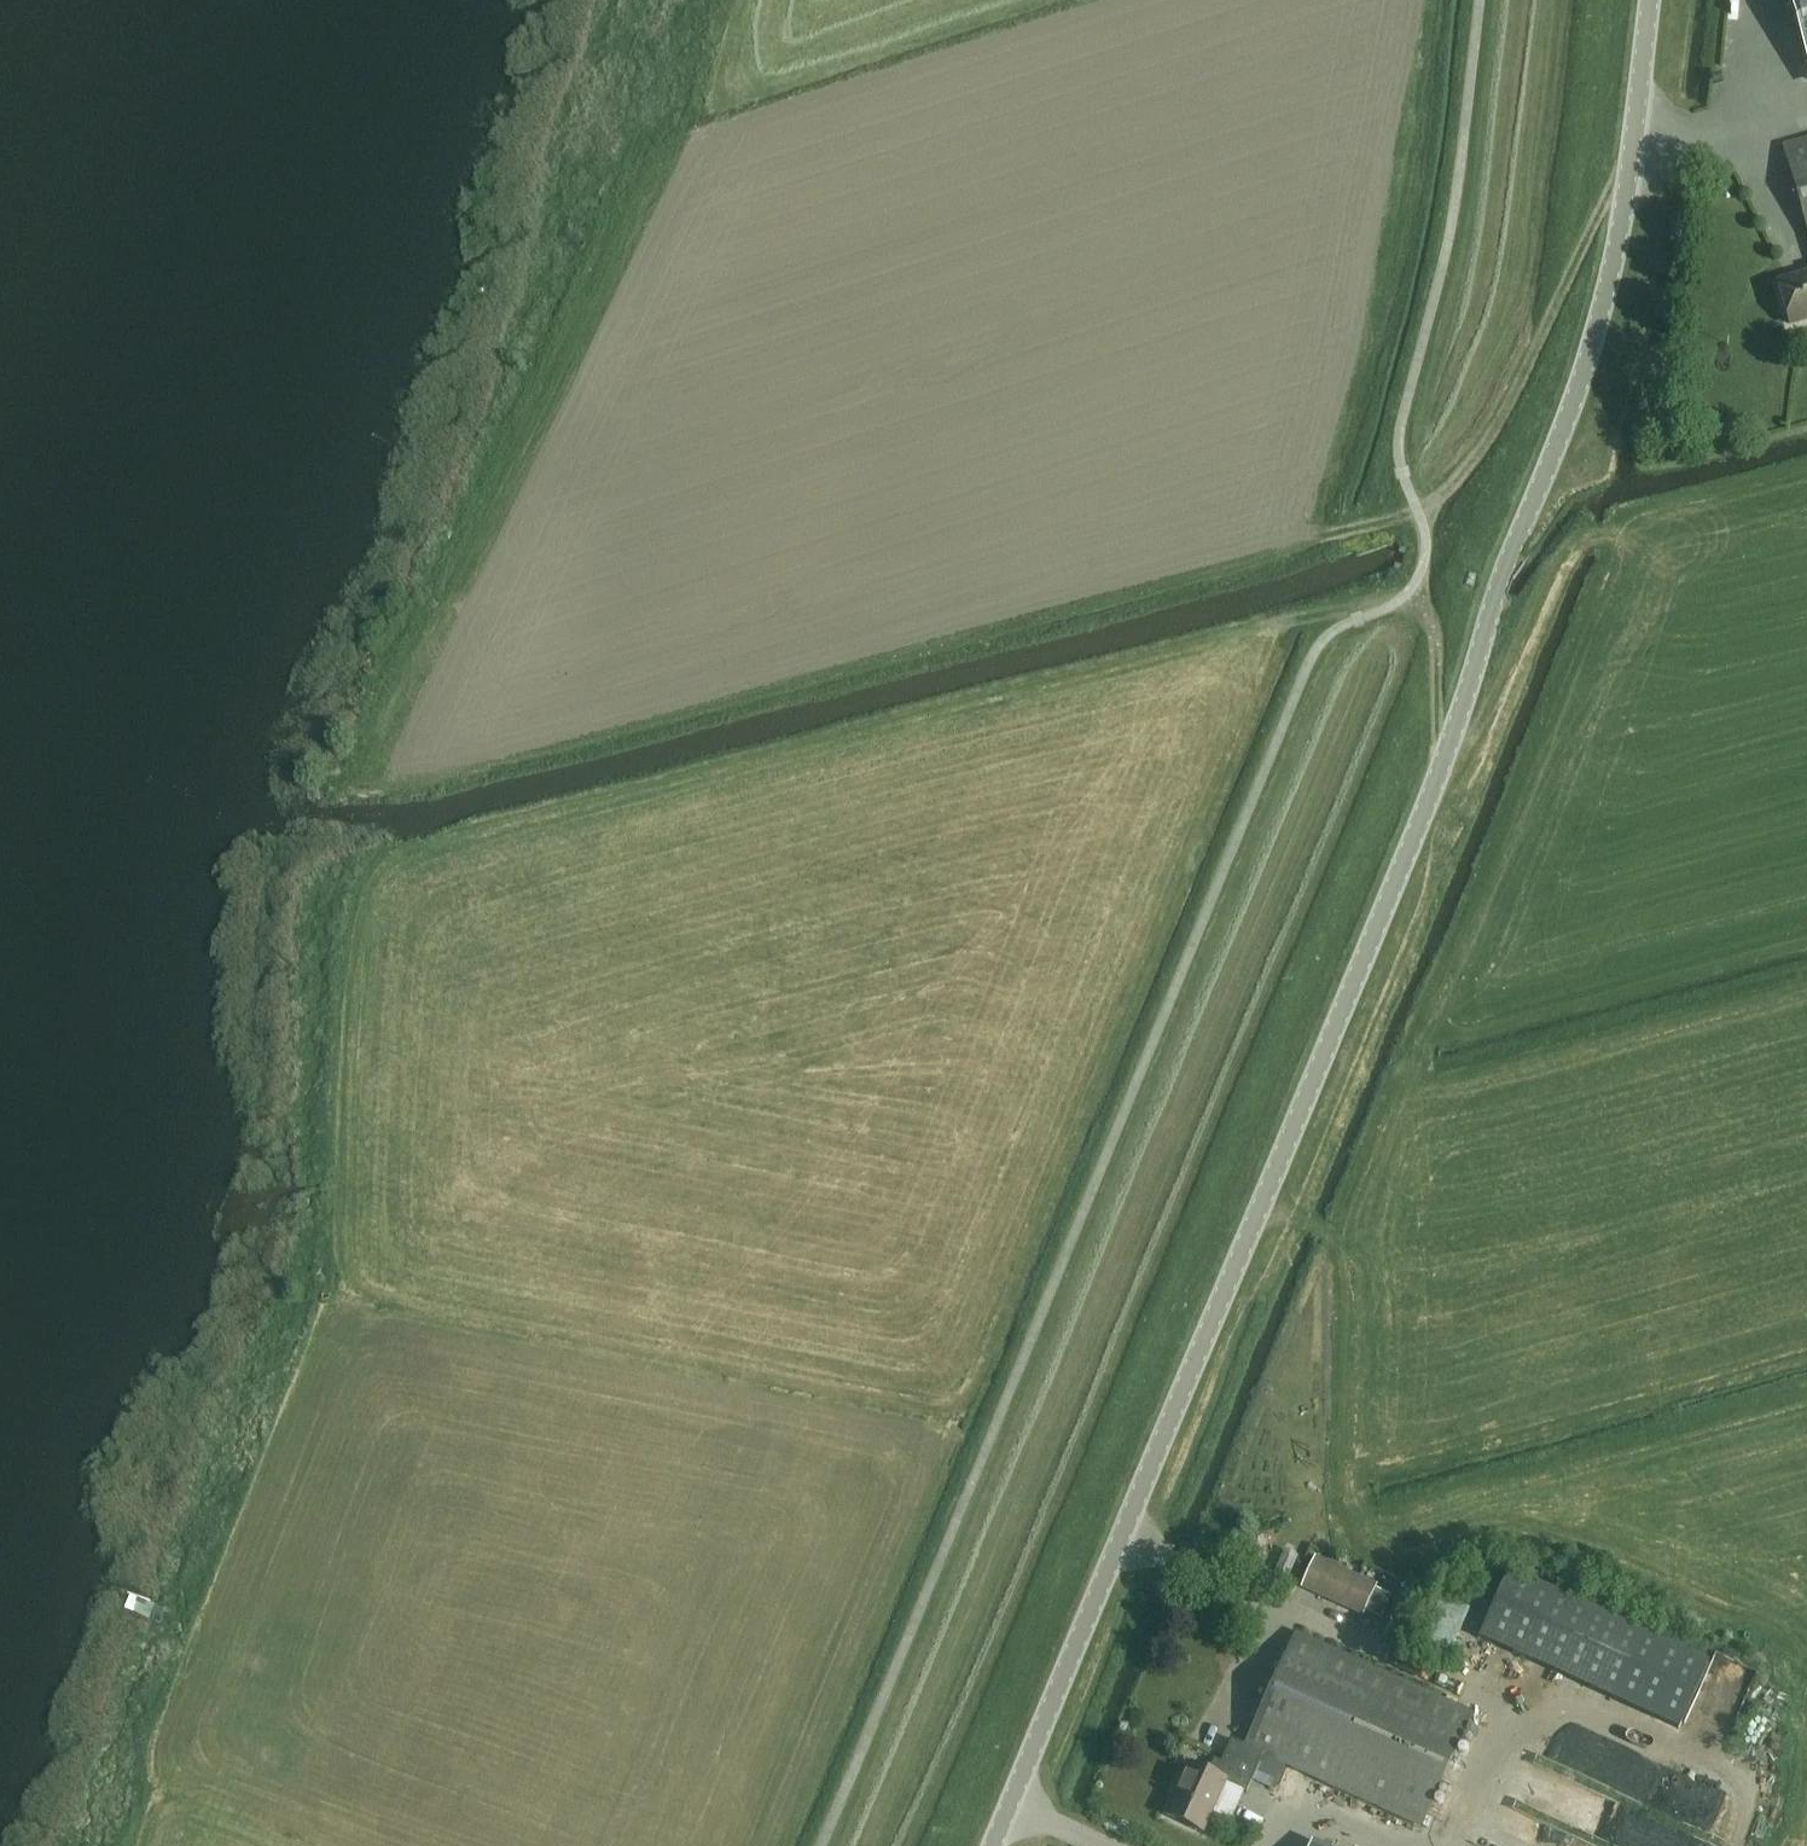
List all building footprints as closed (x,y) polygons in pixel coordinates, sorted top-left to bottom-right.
[(1806,60),(1806,0),(1790,0),(1806,60)] [(1782,143),(1806,229),(1806,136),(1782,143)] [(1778,282),(1790,324),(1806,319),(1806,273),(1778,282)] [(1301,1587),(1363,1615),(1378,1584),(1315,1555),(1301,1587)] [(1509,1571),(1479,1637),(1525,1659),(1556,1592),(1509,1571)] [(1580,1604),(1578,1617),(1605,1621),(1607,1608),(1580,1604)] [(1204,1830),(1225,1781),(1247,1791),(1263,1755),(1422,1828),(1475,1712),(1296,1630),(1245,1744),(1232,1738),(1222,1760),(1214,1758),(1209,1771),(1189,1762),(1167,1814),(1204,1830)] [(1644,1804),(1651,1778),(1577,1758),(1576,1762),(1559,1758),(1561,1751),(1527,1742),(1517,1778),(1556,1789),(1559,1781),(1644,1804)] [(1691,1761),(1682,1784),(1751,1811),(1760,1787),(1691,1761)]
